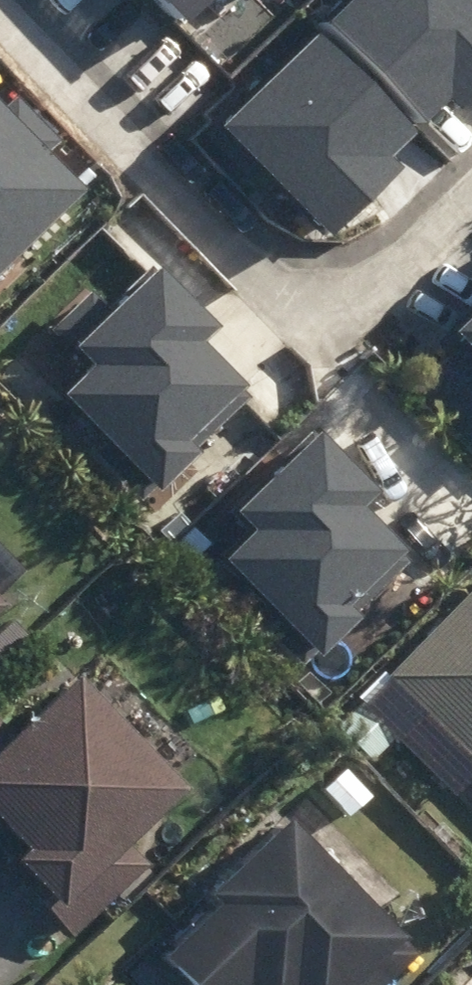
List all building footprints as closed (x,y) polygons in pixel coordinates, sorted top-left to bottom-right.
[(158,10),(169,0),(148,0),(158,10)] [(318,9),(418,109),(471,55),(471,0),(327,0),(318,9)] [(318,9),(206,120),(306,219),(418,109),(318,9)] [(91,180),(55,144),(63,136),(20,93),(13,101),(0,88),(0,269),(91,180)] [(165,260),(115,309),(96,289),(51,332),(87,369),(67,388),(161,485),(203,445),(192,434),(249,379),(207,336),(224,320),(165,260)] [(471,371),(471,306),(439,338),(471,371)] [(383,484),(327,427),(246,506),(261,521),(228,553),(322,650),(365,609),(357,601),(413,547),(367,499),(383,484)] [(10,596),(0,585),(0,606),(10,596)] [(471,779),(471,608),(460,596),(374,682),(471,779)] [(75,931),(152,859),(130,836),(187,782),(81,671),(14,734),(0,720),(0,806),(33,841),(10,862),(75,931)] [(294,809),(216,884),(226,894),(176,943),(217,984),(379,984),(378,984),(423,942),(294,809)]
